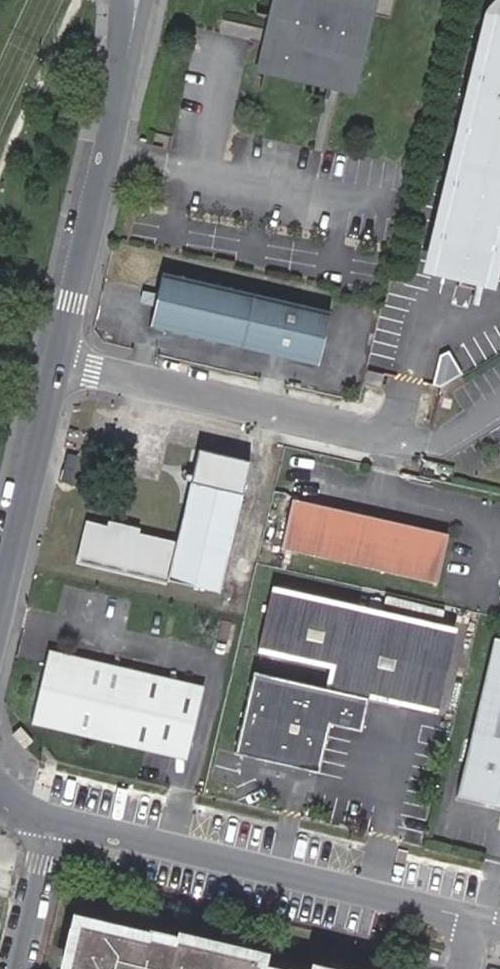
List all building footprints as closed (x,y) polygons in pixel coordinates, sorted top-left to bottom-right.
[(267,10),(269,10),(262,43),(265,44),(259,69),(340,88),(352,36),(362,39),(371,0),(270,0),(267,10)] [(497,15),(494,19),(492,23),(434,265),(463,272),(460,285),(477,290),(481,276),(490,278),(499,281),(499,13),(497,15)] [(349,90),(362,39),(352,36),(340,88),(349,90)] [(481,276),(477,290),(474,303),(483,306),(490,278),(481,276)] [(342,316),(173,280),(161,333),(330,370),(342,316)] [(457,381),(448,367),(438,373),(434,388),(442,390),(457,381)] [(198,447),(176,544),(89,523),(81,558),(221,590),(251,458),(198,447)] [(452,537),(292,500),(280,549),(441,585),(452,537)] [(450,626),(270,588),(257,653),(330,668),(325,689),(252,674),(235,754),(319,772),(329,725),(360,732),(367,698),(432,712),(450,626)] [(496,640),(459,799),(499,809),(499,641),(496,640)] [(48,651),(45,663),(60,654),(48,651)] [(60,654),(45,663),(30,725),(147,753),(150,740),(188,750),(200,701),(199,701),(162,692),(165,679),(60,654)] [(202,687),(165,679),(162,692),(199,701),(202,687)] [(18,726),(8,731),(17,748),(27,743),(18,726)] [(150,740),(147,753),(185,762),(188,750),(150,740)] [(78,922),(67,968),(258,968),(258,966),(261,957),(178,938),(177,944),(147,938),(78,922)] [(149,931),(147,938),(177,944),(178,938),(149,931)]
